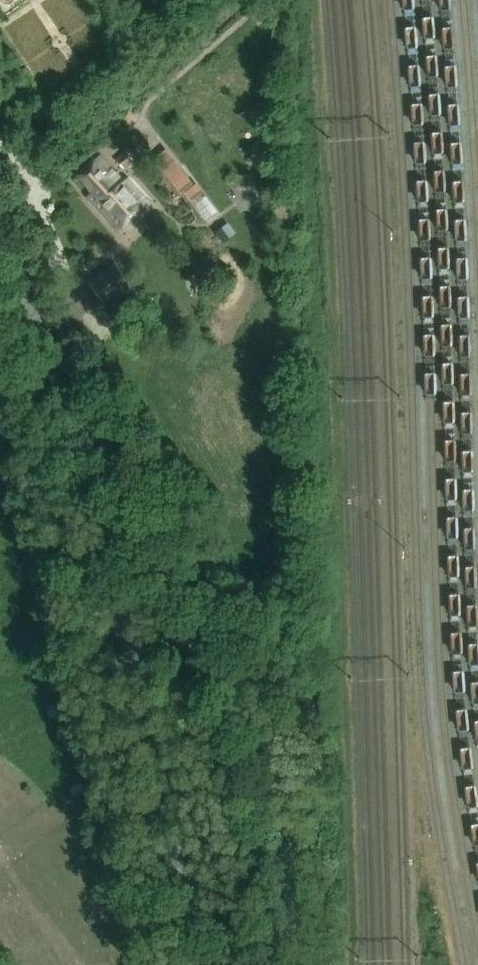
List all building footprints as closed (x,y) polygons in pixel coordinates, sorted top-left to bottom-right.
[(197,184),(170,148),(155,159),(183,195),(197,184)] [(128,149),(118,157),(126,167),(136,159),(128,149)] [(119,230),(151,202),(128,177),(123,179),(101,155),(79,174),(95,192),(89,197),(119,230)] [(196,185),(185,193),(205,220),(217,211),(196,185)] [(228,223),(218,232),(226,241),(236,233),(228,223)] [(117,262),(92,282),(107,301),(132,281),(117,262)]
